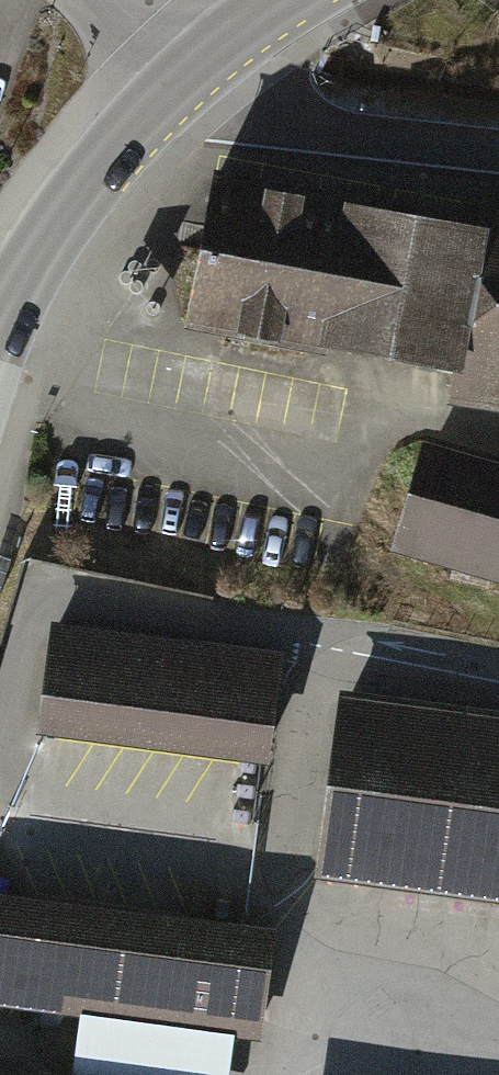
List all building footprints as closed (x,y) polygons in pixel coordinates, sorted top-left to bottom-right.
[(193,316),(451,364),(476,233),(218,185),(193,316)] [(394,547),(498,579),(498,454),(429,433),(394,547)] [(45,728),(263,755),(276,653),(58,625),(45,728)] [(344,706),(322,866),(498,891),(498,728),(344,706)] [(246,1032),(259,928),(244,926),(0,896),(0,1002),(246,1032)]
